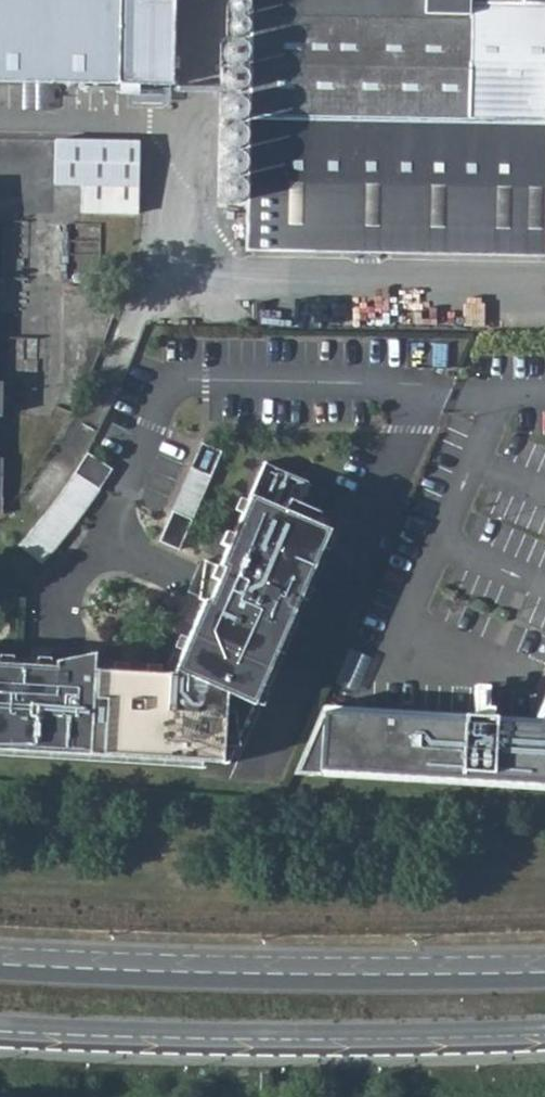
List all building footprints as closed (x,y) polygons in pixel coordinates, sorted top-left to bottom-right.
[(149,86),(174,86),(175,0),(0,0),(0,84),(149,86)] [(248,253),(518,258),(521,122),(544,123),(544,0),(252,0),(248,253)] [(521,122),(518,258),(544,258),(544,123),(521,122)] [(139,141),(54,140),(53,188),(80,190),(79,217),(137,218),(139,141)] [(210,476),(219,455),(199,446),(190,468),(210,476)] [(327,534),(293,519),(307,485),(262,464),(217,569),(202,562),(197,603),(201,605),(170,677),(91,672),(92,661),(76,660),(53,664),(52,670),(0,666),(0,753),(225,767),(327,534)] [(190,522),(210,476),(190,468),(170,513),(190,522)] [(65,537),(69,531),(44,513),(41,519),(30,533),(54,551),(65,537)] [(176,553),(190,522),(170,513),(157,545),(176,553)] [(46,561),(54,551),(30,533),(23,542),(0,566),(0,609),(2,607),(15,594),(46,561)] [(317,778),(544,793),(544,695),(541,704),(532,724),(321,711),(317,778)]
